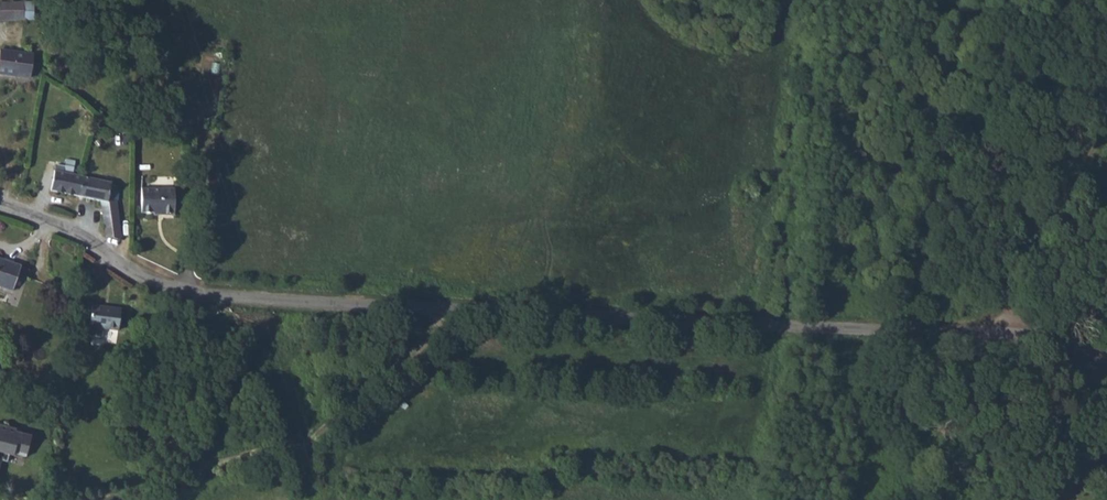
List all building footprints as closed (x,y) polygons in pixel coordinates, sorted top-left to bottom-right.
[(22,19),(22,2),(0,2),(0,19),(22,19)] [(32,52),(0,49),(0,72),(29,75),(32,52)] [(110,181),(53,171),(50,191),(101,200),(96,228),(110,231),(113,213),(116,201),(106,199),(110,181)] [(170,187),(136,188),(136,211),(158,210),(158,213),(170,213),(170,187)] [(0,252),(0,279),(11,282),(18,257),(0,252)] [(120,315),(90,314),(89,336),(93,336),(92,345),(104,345),(104,336),(119,336),(120,315)] [(0,428),(0,463),(0,462),(6,463),(8,456),(12,457),(13,456),(25,459),(30,438),(14,434),(14,431),(0,428)]
